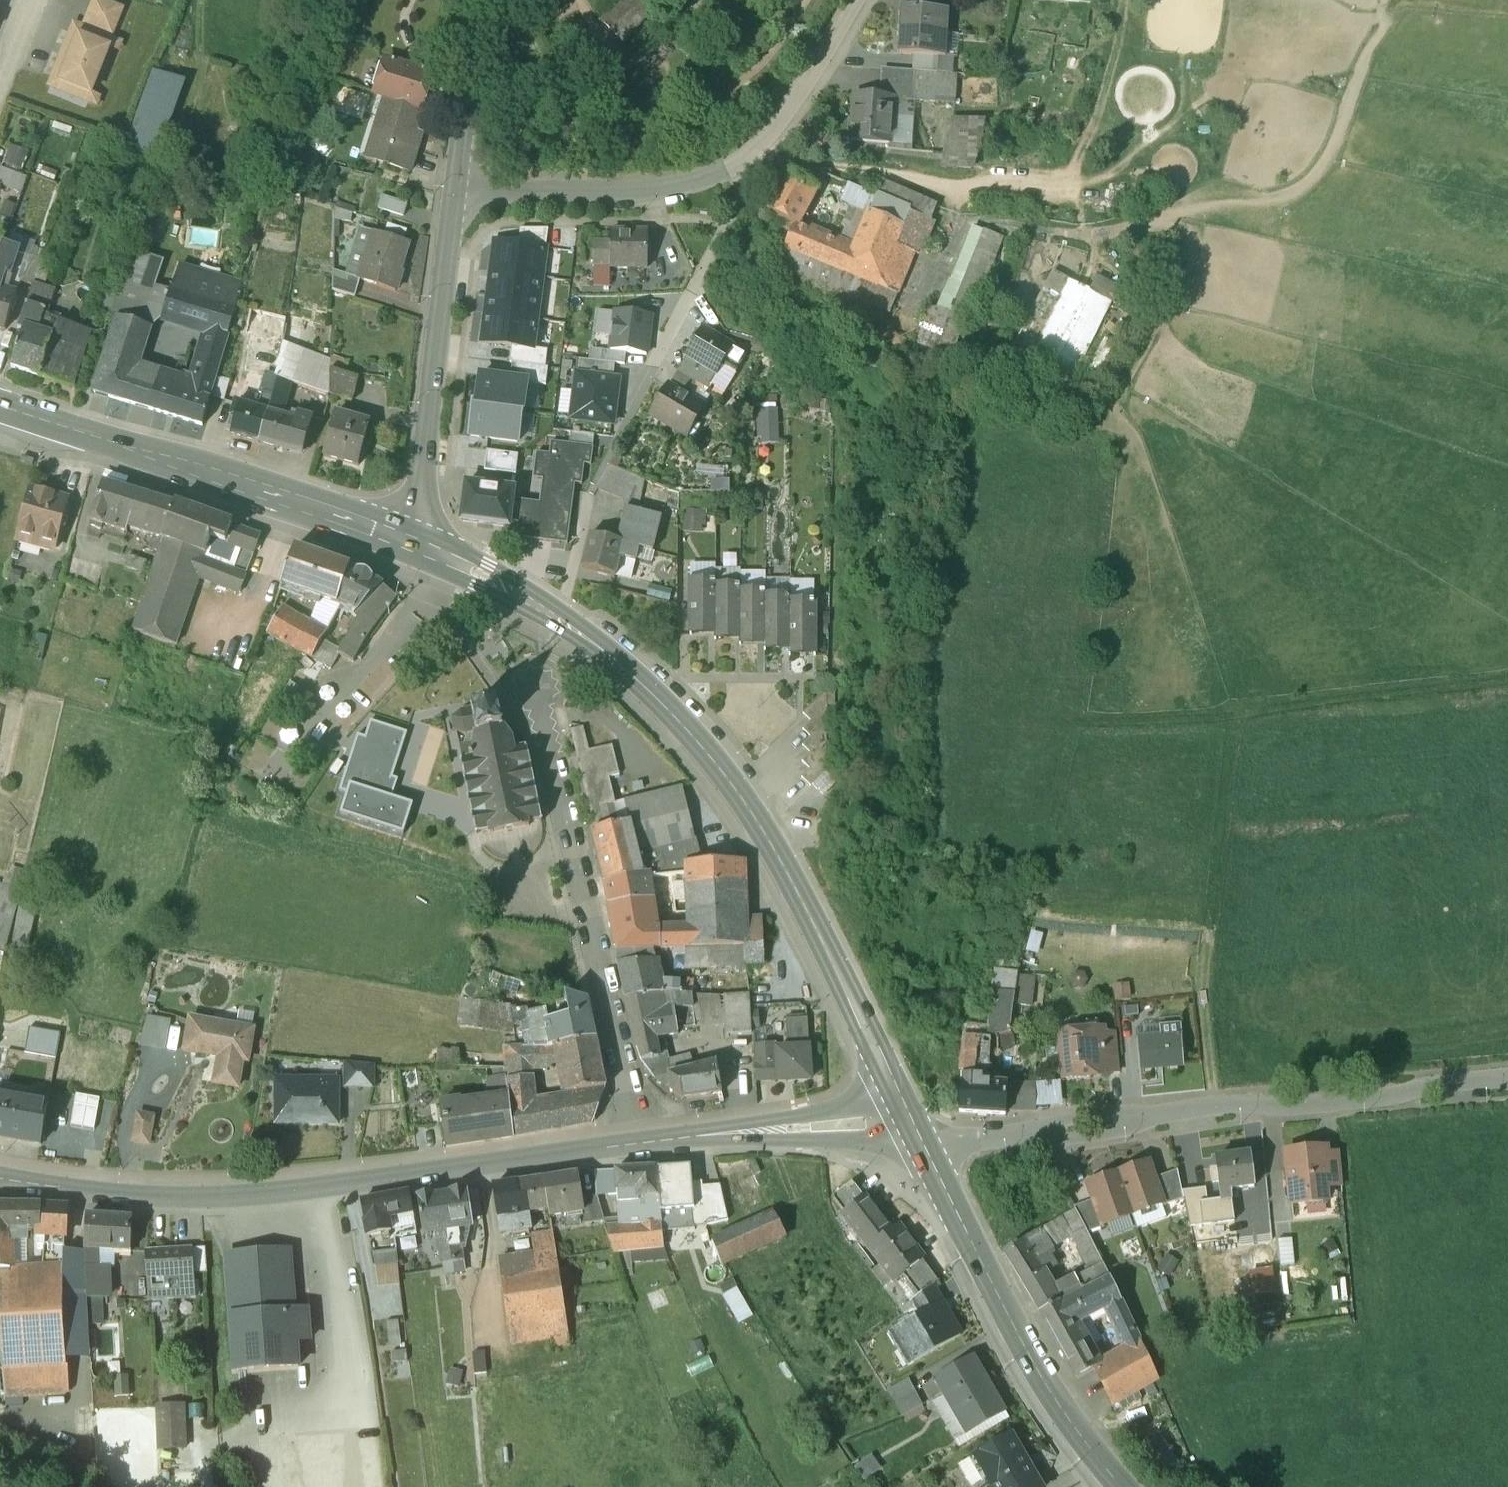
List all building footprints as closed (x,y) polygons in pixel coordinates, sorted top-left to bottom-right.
[(85,27),(111,37),(122,9),(100,0),(95,0),(85,27)] [(601,25),(625,47),(653,15),(637,0),(628,0),(601,25)] [(916,9),(941,10),(941,0),(917,0),(916,9)] [(916,9),(900,8),(900,21),(901,22),(900,32),(947,35),(948,11),(941,10),(916,9)] [(120,50),(123,42),(111,37),(85,27),(74,22),(47,87),(98,108),(102,97),(94,93),(113,47),(120,50)] [(947,35),(900,32),(900,43),(898,42),(897,56),(913,57),(937,59),(945,59),(947,35)] [(937,59),(913,57),(912,73),(937,74),(937,59)] [(937,59),(937,74),(953,75),(954,59),(945,59),(937,59)] [(423,77),(395,69),(396,68),(393,67),(393,68),(386,66),(385,68),(380,71),(374,92),(377,97),(376,99),(387,102),(388,102),(423,112),(425,106),(422,102),(429,80),(425,78),(425,77),(423,76),(423,77)] [(154,71),(130,147),(163,157),(186,80),(154,71)] [(912,73),(884,71),(882,99),(892,99),(891,101),(911,102),(912,73)] [(912,73),(911,102),(916,102),(954,103),(956,76),(937,74),(912,73)] [(882,99),(854,97),(851,145),(890,147),(891,101),(892,99),(882,99)] [(915,147),(916,102),(911,102),(891,101),(890,147),(915,147)] [(423,112),(388,102),(387,102),(373,148),(380,150),(376,166),(410,176),(416,155),(410,153),(423,112)] [(986,120),(951,120),(945,151),(979,150),(986,120)] [(3,166),(23,174),(32,152),(12,144),(3,166)] [(979,150),(945,151),(943,171),(978,171),(979,150)] [(0,169),(0,186),(21,194),(27,179),(0,169)] [(815,193),(788,178),(767,216),(793,230),(796,231),(815,193)] [(886,179),(877,200),(877,201),(924,221),(933,199),(886,179)] [(877,200),(848,188),(841,204),(852,208),(843,230),(849,232),(849,231),(861,235),(876,200),(877,201),(877,200)] [(407,208),(382,200),(379,212),(404,219),(407,208)] [(796,231),(793,230),(773,280),(799,290),(798,292),(867,320),(878,290),(897,298),(914,256),(918,257),(932,224),(924,221),(877,201),(876,200),(861,235),(856,248),(854,254),(796,231)] [(352,216),(335,211),(334,223),(351,226),(352,216)] [(191,243),(219,247),(222,230),(194,226),(191,243)] [(1005,238),(978,227),(943,313),(930,307),(915,345),(955,361),(1005,238)] [(341,278),(360,284),(374,236),(355,230),(341,278)] [(861,235),(849,231),(849,232),(844,243),(856,248),(861,235)] [(519,247),(546,250),(548,232),(519,232),(519,247)] [(648,235),(611,234),(611,246),(610,270),(647,271),(648,235)] [(409,246),(374,236),(360,284),(396,294),(402,275),(400,274),(409,246)] [(491,274),(542,280),(546,250),(519,247),(494,244),(491,274)] [(611,246),(593,246),(593,269),(610,270),(611,246)] [(1,248),(0,250),(0,291),(2,291),(7,277),(12,279),(19,255),(1,248)] [(163,262),(134,252),(118,298),(111,318),(118,320),(118,319),(140,326),(141,326),(163,262)] [(41,261),(25,256),(17,283),(32,288),(33,286),(40,263),(41,261)] [(50,266),(40,263),(33,286),(43,289),(50,266)] [(242,289),(178,269),(164,318),(209,331),(229,337),(236,313),(242,289)] [(1088,288),(1052,269),(1008,353),(1069,385),(1122,285),(1097,272),(1088,288)] [(486,315),(537,321),(542,280),(491,274),(486,315)] [(341,278),(333,275),(332,294),(355,301),(360,284),(341,278)] [(43,289),(33,286),(32,288),(26,306),(45,312),(47,306),(48,306),(53,292),(43,289)] [(0,291),(0,331),(5,333),(17,296),(2,291),(0,291)] [(118,298),(105,294),(98,313),(111,318),(118,298)] [(45,312),(26,306),(18,332),(24,334),(12,371),(41,379),(53,341),(37,336),(45,312)] [(286,321),(251,312),(246,336),(249,336),(243,373),(264,377),(276,381),(276,380),(281,346),(286,321)] [(616,314),(611,353),(627,356),(647,358),(651,318),(616,314)] [(537,321),(486,315),(482,346),(511,349),(534,352),(537,321)] [(140,326),(118,319),(118,320),(94,395),(128,406),(136,380),(151,329),(141,326),(140,326)] [(89,333),(59,324),(53,341),(41,379),(72,389),(89,333)] [(209,331),(194,379),(214,385),(229,337),(209,331)] [(733,351),(703,333),(687,360),(702,370),(694,383),(697,385),(709,392),(724,367),(733,351)] [(330,361),(281,346),(276,380),(293,385),(329,397),(330,361)] [(534,352),(511,349),(509,365),(512,365),(545,369),(547,353),(534,352)] [(625,367),(627,356),(611,353),(590,351),(588,363),(616,366),(625,367)] [(733,351),(724,367),(735,374),(744,358),(733,351)] [(702,370),(687,360),(678,374),(694,383),(702,370)] [(579,362),(577,377),(614,382),(616,366),(588,363),(579,362)] [(545,369),(512,365),(510,382),(528,384),(528,385),(546,387),(548,370),(545,369)] [(358,380),(330,373),(330,398),(351,404),(358,380)] [(694,383),(678,374),(669,389),(688,400),(697,385),(694,383)] [(194,379),(178,375),(176,380),(160,375),(157,387),(136,380),(128,406),(202,428),(203,426),(202,426),(205,416),(206,417),(207,415),(206,414),(209,403),(208,403),(214,385),(194,379)] [(276,381),(264,377),(261,389),(264,390),(259,411),(268,414),(276,381)] [(619,383),(614,382),(577,377),(572,421),(613,426),(619,383)] [(480,378),(477,408),(522,414),(524,414),(528,385),(528,384),(510,382),(480,378)] [(313,420),(285,412),(293,385),(276,380),(276,381),(268,414),(259,445),(288,454),(289,448),(304,452),(313,420)] [(688,400),(669,389),(651,420),(681,437),(686,440),(693,429),(704,410),(688,400)] [(259,411),(236,405),(232,419),(231,419),(228,429),(234,430),(232,437),(259,445),(268,414),(259,411)] [(522,414),(477,408),(474,408),(470,438),(518,444),(522,414)] [(780,444),(778,409),(762,411),(760,444),(780,444)] [(369,425),(335,415),(324,459),(359,468),(364,446),(363,446),(369,425)] [(571,433),(569,445),(593,448),(594,437),(571,433)] [(508,538),(559,545),(562,521),(570,522),(575,486),(581,487),(584,466),(591,467),(593,448),(569,445),(550,442),(549,454),(537,452),(534,480),(542,481),(539,505),(513,501),(509,528),(508,538)] [(487,452),(485,470),(516,474),(519,456),(487,452)] [(645,482),(608,467),(596,490),(622,500),(625,510),(638,513),(645,482)] [(711,485),(712,496),(729,495),(729,484),(711,485)] [(152,500),(104,485),(90,528),(101,532),(102,532),(103,528),(127,535),(129,531),(141,535),(152,500)] [(514,490),(466,485),(461,523),(509,528),(513,501),(514,490)] [(70,503),(29,492),(17,538),(57,549),(70,503)] [(749,512),(763,510),(762,500),(749,499),(749,512)] [(175,507),(152,500),(141,535),(154,538),(163,541),(175,507)] [(232,528),(175,507),(163,541),(205,557),(206,557),(211,540),(226,546),(232,528)] [(617,543),(590,536),(582,569),(615,578),(616,577),(620,560),(635,563),(639,550),(652,553),(657,534),(643,530),(647,515),(638,513),(625,510),(617,543)] [(706,514),(684,512),(684,533),(689,532),(705,534),(706,519),(708,518),(706,517),(706,518),(706,514)] [(101,532),(90,528),(87,537),(99,541),(101,532)] [(260,538),(232,528),(226,546),(240,551),(240,550),(254,555),(260,538)] [(163,541),(154,538),(146,559),(155,562),(163,541)] [(226,546),(211,540),(206,557),(205,557),(204,561),(247,577),(254,555),(240,550),(240,551),(226,546)] [(205,557),(163,541),(155,562),(155,564),(156,564),(152,575),(151,575),(151,577),(152,577),(149,588),(148,587),(147,589),(148,590),(145,602),(135,633),(175,647),(198,580),(199,580),(204,561),(205,557)] [(350,568),(295,550),(282,588),(307,596),(305,602),(320,607),(322,602),(337,607),(350,568)] [(635,563),(620,560),(616,577),(631,580),(635,563)] [(247,577),(204,561),(199,580),(240,595),(247,577)] [(358,573),(350,568),(337,607),(356,614),(353,617),(353,618),(382,587),(374,582),(371,578),(367,575),(363,574),(358,573)] [(711,584),(711,586),(691,586),(690,630),(715,630),(715,591),(715,584),(711,584)] [(382,587),(353,618),(357,621),(340,651),(338,656),(339,656),(354,664),(357,659),(361,662),(368,650),(363,647),(366,642),(397,600),(382,587)] [(736,591),(715,591),(715,630),(715,635),(740,635),(740,596),(740,589),(736,589),(736,591)] [(761,596),(740,596),(740,635),(740,640),(765,640),(765,601),(765,594),(764,594),(761,594),(761,596)] [(785,601),(765,601),(765,640),(765,645),(789,645),(789,606),(789,599),(785,599),(785,601)] [(810,604),(810,606),(789,606),(789,645),(789,651),(814,650),(814,604),(813,604),(810,604)] [(327,634),(283,609),(268,635),(301,653),(313,660),(323,642),(327,634)] [(340,651),(323,642),(313,660),(331,670),(339,656),(338,656),(340,651)] [(828,688),(803,714),(810,721),(811,722),(828,705),(828,688)] [(528,748),(514,751),(512,740),(505,731),(503,729),(497,703),(471,708),(472,710),(462,713),(461,712),(460,713),(452,720),(451,720),(451,721),(452,721),(454,732),(453,732),(453,733),(454,733),(464,736),(464,737),(466,737),(468,749),(473,748),(475,759),(460,762),(461,765),(462,765),(465,780),(464,780),(464,783),(465,782),(468,798),(467,798),(468,801),(469,801),(472,816),(471,816),(472,819),(473,818),(476,833),(475,835),(477,836),(478,835),(490,833),(490,836),(529,828),(529,825),(540,822),(541,824),(543,821),(541,821),(538,805),(539,805),(539,802),(538,802),(535,787),(536,787),(535,784),(534,784),(531,769),(532,769),(531,766),(530,766),(527,751),(528,751),(528,748)] [(828,705),(811,722),(810,721),(802,730),(810,737),(810,738),(828,721),(828,705)] [(828,721),(810,738),(810,737),(802,746),(810,753),(810,754),(827,737),(828,721)] [(347,797),(340,817),(404,838),(414,807),(388,798),(409,735),(371,723),(366,739),(358,736),(352,757),(359,759),(354,776),(347,773),(340,794),(347,797)] [(607,828),(596,783),(596,782),(589,752),(583,728),(570,731),(594,831),(607,828)] [(827,737),(810,754),(810,753),(802,762),(809,770),(810,770),(827,753),(827,737)] [(619,776),(612,746),(589,752),(596,782),(609,779),(619,776)] [(827,753),(810,770),(809,770),(801,778),(810,787),(826,771),(827,753)] [(609,779),(596,782),(596,783),(607,828),(618,826),(613,806),(615,805),(609,779)] [(682,788),(625,803),(630,823),(631,823),(645,878),(685,876),(685,864),(701,863),(682,788)] [(615,805),(613,806),(618,826),(630,823),(625,803),(615,805)] [(594,831),(593,832),(605,884),(645,878),(631,823),(630,823),(618,826),(607,828),(594,831)] [(701,863),(685,864),(685,876),(685,884),(686,903),(687,917),(688,949),(708,949),(733,948),(744,947),(746,947),(746,927),(743,862),(701,863)] [(25,872),(11,868),(5,888),(20,892),(25,872)] [(645,878),(605,884),(617,952),(652,951),(685,949),(688,949),(687,917),(678,918),(678,929),(667,930),(666,924),(659,924),(659,930),(654,930),(653,921),(654,921),(645,878)] [(685,884),(668,885),(669,904),(686,903),(685,884)] [(0,886),(0,916),(13,920),(20,892),(5,888),(0,886)] [(4,960),(13,920),(0,916),(0,959),(4,960)] [(762,919),(751,920),(751,927),(746,927),(746,947),(744,947),(746,965),(785,964),(784,946),(764,946),(762,919)] [(744,947),(733,948),(734,966),(746,965),(744,947)] [(688,949),(685,949),(686,969),(709,969),(708,949),(688,949)] [(617,952),(616,952),(619,964),(619,965),(655,962),(652,951),(617,952)] [(655,962),(619,965),(619,964),(617,964),(626,1000),(643,997),(643,998),(663,995),(664,995),(664,993),(663,993),(660,984),(655,962)] [(992,1026),(968,1023),(966,1035),(964,1035),(961,1073),(989,1075),(991,1054),(996,1052),(996,1036),(1010,1032),(1013,1006),(1017,977),(1017,975),(998,971),(996,980),(994,992),(992,1026)] [(1034,978),(1017,977),(1013,1006),(1030,1006),(1034,978)] [(693,984),(666,983),(660,984),(663,993),(664,993),(664,995),(691,996),(693,996),(693,984)] [(1130,988),(1116,990),(1117,1003),(1132,1001),(1130,988)] [(546,1011),(549,1023),(570,1019),(565,997),(543,992),(546,1011)] [(723,1021),(721,994),(694,995),(695,1024),(707,1024),(707,1022),(723,1021)] [(663,995),(643,998),(643,997),(626,1000),(636,1048),(641,1062),(654,1079),(670,1075),(670,1074),(662,1037),(678,1035),(677,1031),(695,1028),(691,996),(664,995),(663,995)] [(749,996),(724,997),(726,1036),(752,1035),(749,996)] [(588,1001),(565,997),(570,1019),(549,1023),(547,1023),(552,1048),(556,1048),(596,1040),(588,1001)] [(468,1002),(465,1026),(492,1030),(513,1030),(511,1014),(511,1009),(468,1002)] [(537,1049),(552,1048),(547,1023),(549,1023),(546,1011),(528,1015),(527,1012),(511,1014),(513,1030),(522,1029),(523,1035),(531,1034),(534,1049),(537,1049)] [(63,1022),(18,1014),(15,1030),(60,1037),(63,1022)] [(173,1020),(146,1016),(140,1047),(166,1052),(173,1020)] [(253,1030),(190,1019),(188,1031),(185,1051),(219,1057),(215,1084),(237,1088),(242,1061),(247,1062),(253,1030)] [(807,1019),(786,1020),(787,1049),(808,1048),(807,1019)] [(2,1027),(0,1041),(0,1052),(56,1061),(60,1037),(15,1030),(2,1027)] [(1103,1029),(1084,1030),(1085,1035),(1059,1038),(1045,1039),(1047,1063),(1061,1061),(1063,1079),(1107,1074),(1107,1072),(1104,1036),(1103,1029)] [(1116,1035),(1104,1036),(1107,1072),(1119,1071),(1118,1055),(1116,1035)] [(1181,1035),(1137,1039),(1139,1069),(1160,1067),(1183,1065),(1181,1035)] [(596,1040),(556,1048),(559,1062),(566,1094),(606,1088),(596,1040)] [(767,1045),(754,1046),(756,1082),(778,1081),(776,1050),(767,1050),(767,1045)] [(552,1048),(537,1049),(538,1068),(546,1070),(559,1062),(556,1048),(552,1048)] [(787,1049),(776,1050),(778,1081),(778,1082),(810,1080),(808,1048),(787,1049)] [(530,1049),(504,1050),(507,1081),(531,1078),(538,1068),(537,1049),(534,1049),(530,1049)] [(691,1056),(673,1060),(676,1073),(694,1068),(691,1056)] [(670,1074),(670,1075),(673,1092),(682,1099),(693,1097),(694,1098),(721,1094),(716,1062),(694,1068),(676,1073),(670,1074)] [(359,1065),(345,1064),(345,1088),(359,1088),(359,1065)] [(373,1066),(359,1065),(359,1088),(373,1088),(373,1066)] [(1007,1084),(980,1083),(981,1077),(961,1076),(959,1111),(1005,1114),(1005,1109),(1019,1109),(1019,1088),(1006,1087),(1007,1084)] [(531,1078),(507,1081),(509,1099),(514,1138),(535,1134),(533,1104),(531,1078)] [(338,1081),(276,1081),(276,1120),(303,1120),(303,1125),(338,1125),(338,1081)] [(567,1100),(533,1104),(535,1134),(593,1124),(606,1088),(566,1094),(567,1100)] [(1035,1088),(1019,1088),(1019,1109),(1035,1109),(1035,1088)] [(0,1094),(0,1138),(30,1144),(31,1142),(39,1143),(39,1145),(41,1145),(48,1102),(0,1094)] [(509,1099),(462,1106),(461,1101),(440,1105),(446,1149),(514,1138),(509,1099)] [(153,1118),(138,1115),(134,1141),(148,1144),(153,1118)] [(1325,1149),(1286,1152),(1291,1202),(1326,1199),(1324,1184),(1323,1175),(1327,1174),(1326,1156),(1325,1149)] [(1249,1153),(1216,1157),(1217,1168),(1211,1169),(1212,1182),(1219,1181),(1221,1199),(1232,1198),(1238,1197),(1243,1196),(1242,1187),(1254,1185),(1249,1153)] [(1339,1155),(1326,1156),(1327,1174),(1323,1175),(1324,1184),(1342,1182),(1339,1155)] [(1148,1162),(1118,1173),(1132,1213),(1161,1203),(1163,1203),(1154,1178),(1148,1162)] [(658,1169),(661,1213),(692,1211),(694,1211),(692,1184),(691,1167),(658,1169)] [(658,1169),(616,1171),(617,1195),(619,1226),(661,1222),(661,1213),(658,1169)] [(1177,1169),(1154,1178),(1163,1203),(1161,1203),(1162,1205),(1183,1198),(1177,1169)] [(616,1171),(594,1173),(596,1197),(617,1195),(616,1171)] [(594,1172),(519,1184),(523,1215),(528,1215),(549,1212),(549,1217),(564,1215),(582,1213),(584,1212),(582,1200),(596,1198),(596,1197),(594,1173),(594,1172)] [(1118,1173),(1087,1183),(1093,1199),(1102,1224),(1103,1224),(1132,1213),(1118,1173)] [(852,1181),(833,1195),(833,1200),(843,1212),(864,1196),(852,1181)] [(702,1183),(692,1184),(694,1211),(692,1211),(693,1228),(706,1226),(728,1221),(720,1185),(703,1187),(702,1183)] [(519,1184),(494,1188),(502,1235),(531,1231),(528,1215),(523,1215),(519,1184)] [(1207,1201),(1205,1186),(1183,1189),(1190,1225),(1202,1223),(1199,1202),(1207,1201)] [(478,1190),(466,1192),(470,1217),(481,1215),(478,1190)] [(451,1196),(442,1197),(452,1264),(463,1262),(458,1228),(471,1226),(470,1217),(466,1192),(451,1194),(451,1196)] [(410,1194),(361,1203),(367,1238),(391,1232),(388,1219),(396,1217),(413,1214),(410,1194)] [(890,1230),(864,1196),(843,1212),(841,1213),(894,1281),(903,1274),(922,1259),(924,1258),(898,1224),(890,1230)] [(442,1197),(433,1198),(433,1197),(418,1199),(423,1233),(436,1231),(438,1243),(433,1244),(435,1257),(440,1256),(442,1265),(448,1264),(452,1264),(442,1197)] [(596,1198),(582,1200),(584,1212),(582,1213),(584,1224),(603,1222),(596,1198)] [(1202,1223),(1235,1219),(1232,1198),(1221,1199),(1207,1201),(1199,1202),(1202,1223)] [(1093,1199),(1074,1206),(1085,1227),(1087,1232),(1104,1226),(1103,1224),(1102,1224),(1093,1199)] [(1252,1204),(1253,1231),(1269,1230),(1268,1203),(1252,1204)] [(0,1207),(0,1270),(10,1270),(9,1240),(27,1240),(27,1229),(41,1229),(42,1207),(0,1207)] [(42,1269),(63,1270),(64,1259),(64,1253),(67,1208),(42,1207),(41,1229),(45,1229),(42,1269)] [(1087,1232),(1085,1227),(1075,1208),(1063,1215),(1076,1241),(1086,1264),(1076,1269),(1079,1275),(1085,1289),(1087,1288),(1109,1276),(1087,1232)] [(723,1236),(712,1241),(721,1265),(786,1235),(774,1212),(754,1221),(723,1236)] [(582,1213),(564,1215),(565,1227),(584,1224),(582,1213)] [(413,1214),(396,1217),(400,1238),(416,1234),(413,1214)] [(1063,1215),(1040,1228),(1052,1248),(1056,1253),(1076,1241),(1063,1215)] [(131,1220),(87,1217),(85,1249),(85,1253),(87,1299),(100,1299),(107,1298),(106,1268),(105,1267),(101,1267),(100,1250),(114,1251),(131,1252),(132,1232),(130,1232),(131,1220)] [(619,1226),(604,1228),(612,1252),(663,1247),(661,1222),(619,1226)] [(1040,1228),(1003,1251),(1040,1312),(1057,1303),(1050,1289),(1040,1273),(1044,1271),(1036,1257),(1052,1248),(1040,1228)] [(553,1233),(531,1237),(534,1255),(498,1261),(507,1322),(565,1313),(553,1233)] [(1280,1236),(1281,1262),(1294,1261),(1293,1236),(1280,1236)] [(205,1249),(191,1250),(191,1254),(192,1254),(193,1275),(194,1275),(206,1274),(205,1249)] [(114,1251),(100,1250),(101,1267),(105,1267),(106,1268),(113,1268),(114,1251)] [(396,1251),(371,1254),(373,1266),(398,1263),(396,1251)] [(191,1254),(164,1256),(164,1252),(145,1253),(148,1301),(196,1298),(194,1275),(193,1275),(192,1254),(191,1254)] [(290,1252),(226,1257),(235,1372),(299,1367),(297,1342),(307,1341),(307,1342),(310,1341),(307,1313),(295,1313),(290,1252)] [(85,1253),(64,1253),(64,1259),(63,1318),(66,1358),(90,1357),(88,1325),(87,1299),(85,1253)] [(1179,1264),(1166,1256),(1156,1270),(1169,1279),(1179,1264)] [(938,1281),(922,1259),(903,1274),(919,1294),(932,1285),(938,1281)] [(1266,1266),(1250,1269),(1253,1290),(1270,1287),(1266,1266)] [(399,1267),(375,1269),(378,1286),(402,1284),(399,1267)] [(42,1269),(10,1270),(0,1270),(0,1327),(3,1370),(66,1367),(66,1358),(63,1318),(63,1270),(42,1269)] [(1079,1275),(1050,1289),(1057,1303),(1085,1289),(1079,1275)] [(1109,1276),(1087,1288),(1100,1310),(1107,1307),(1126,1346),(1094,1364),(1094,1366),(1112,1403),(1158,1378),(1109,1276)] [(919,1294),(912,1300),(919,1313),(941,1301),(932,1285),(919,1294)] [(1057,1303),(1040,1312),(1076,1376),(1094,1366),(1094,1364),(1072,1325),(1100,1310),(1087,1288),(1057,1303)] [(100,1299),(87,1299),(88,1325),(101,1325),(100,1299)] [(961,1334),(941,1301),(919,1313),(889,1331),(899,1349),(904,1346),(913,1362),(961,1334)] [(565,1313),(507,1322),(510,1344),(552,1336),(568,1335),(565,1313)] [(398,1321),(386,1323),(389,1345),(401,1344),(398,1321)] [(552,1336),(554,1349),(570,1346),(568,1335),(552,1336)] [(407,1361),(405,1351),(391,1353),(393,1363),(407,1361)] [(486,1374),(484,1353),(473,1354),(474,1375),(486,1374)] [(973,1355),(934,1378),(966,1433),(1005,1411),(973,1355)] [(66,1367),(3,1370),(5,1396),(22,1395),(66,1393),(66,1367)] [(908,1378),(886,1391),(901,1416),(922,1404),(908,1378)] [(184,1406),(157,1407),(159,1449),(185,1448),(184,1406)] [(974,1456),(992,1486),(1041,1486),(1010,1435),(974,1456)] [(863,1462),(854,1468),(863,1481),(872,1474),(863,1462)]
